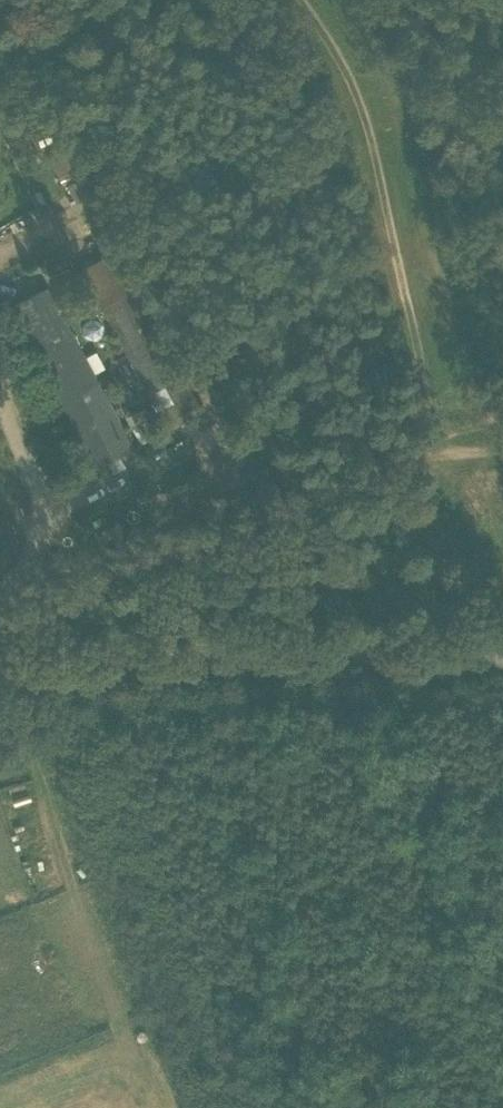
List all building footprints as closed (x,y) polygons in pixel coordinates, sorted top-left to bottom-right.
[(48,213),(42,203),(32,209),(38,219),(48,213)] [(80,268),(158,414),(166,429),(201,410),(117,249),(114,250),(108,238),(98,243),(105,255),(80,268)] [(134,447),(126,432),(48,286),(9,306),(95,467),(134,447)]
